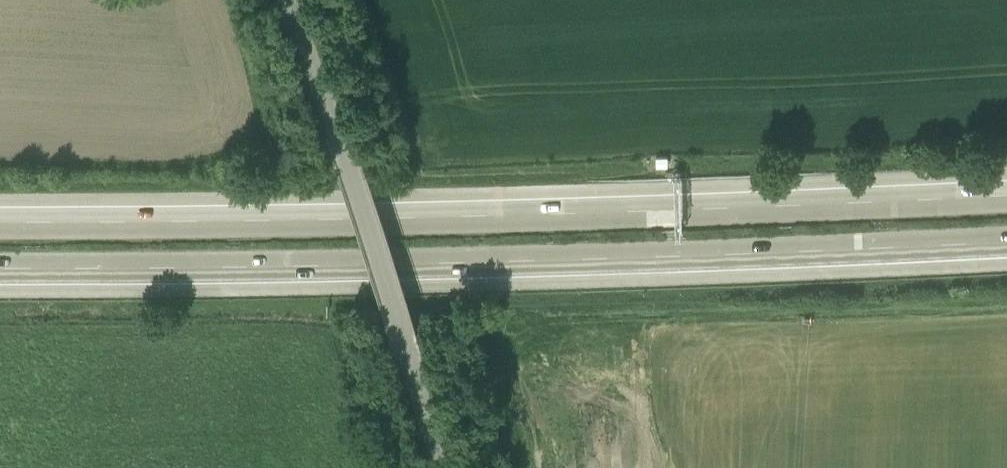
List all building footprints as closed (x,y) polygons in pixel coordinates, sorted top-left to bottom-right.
[(667,157),(656,158),(656,167),(667,166),(667,157)]
